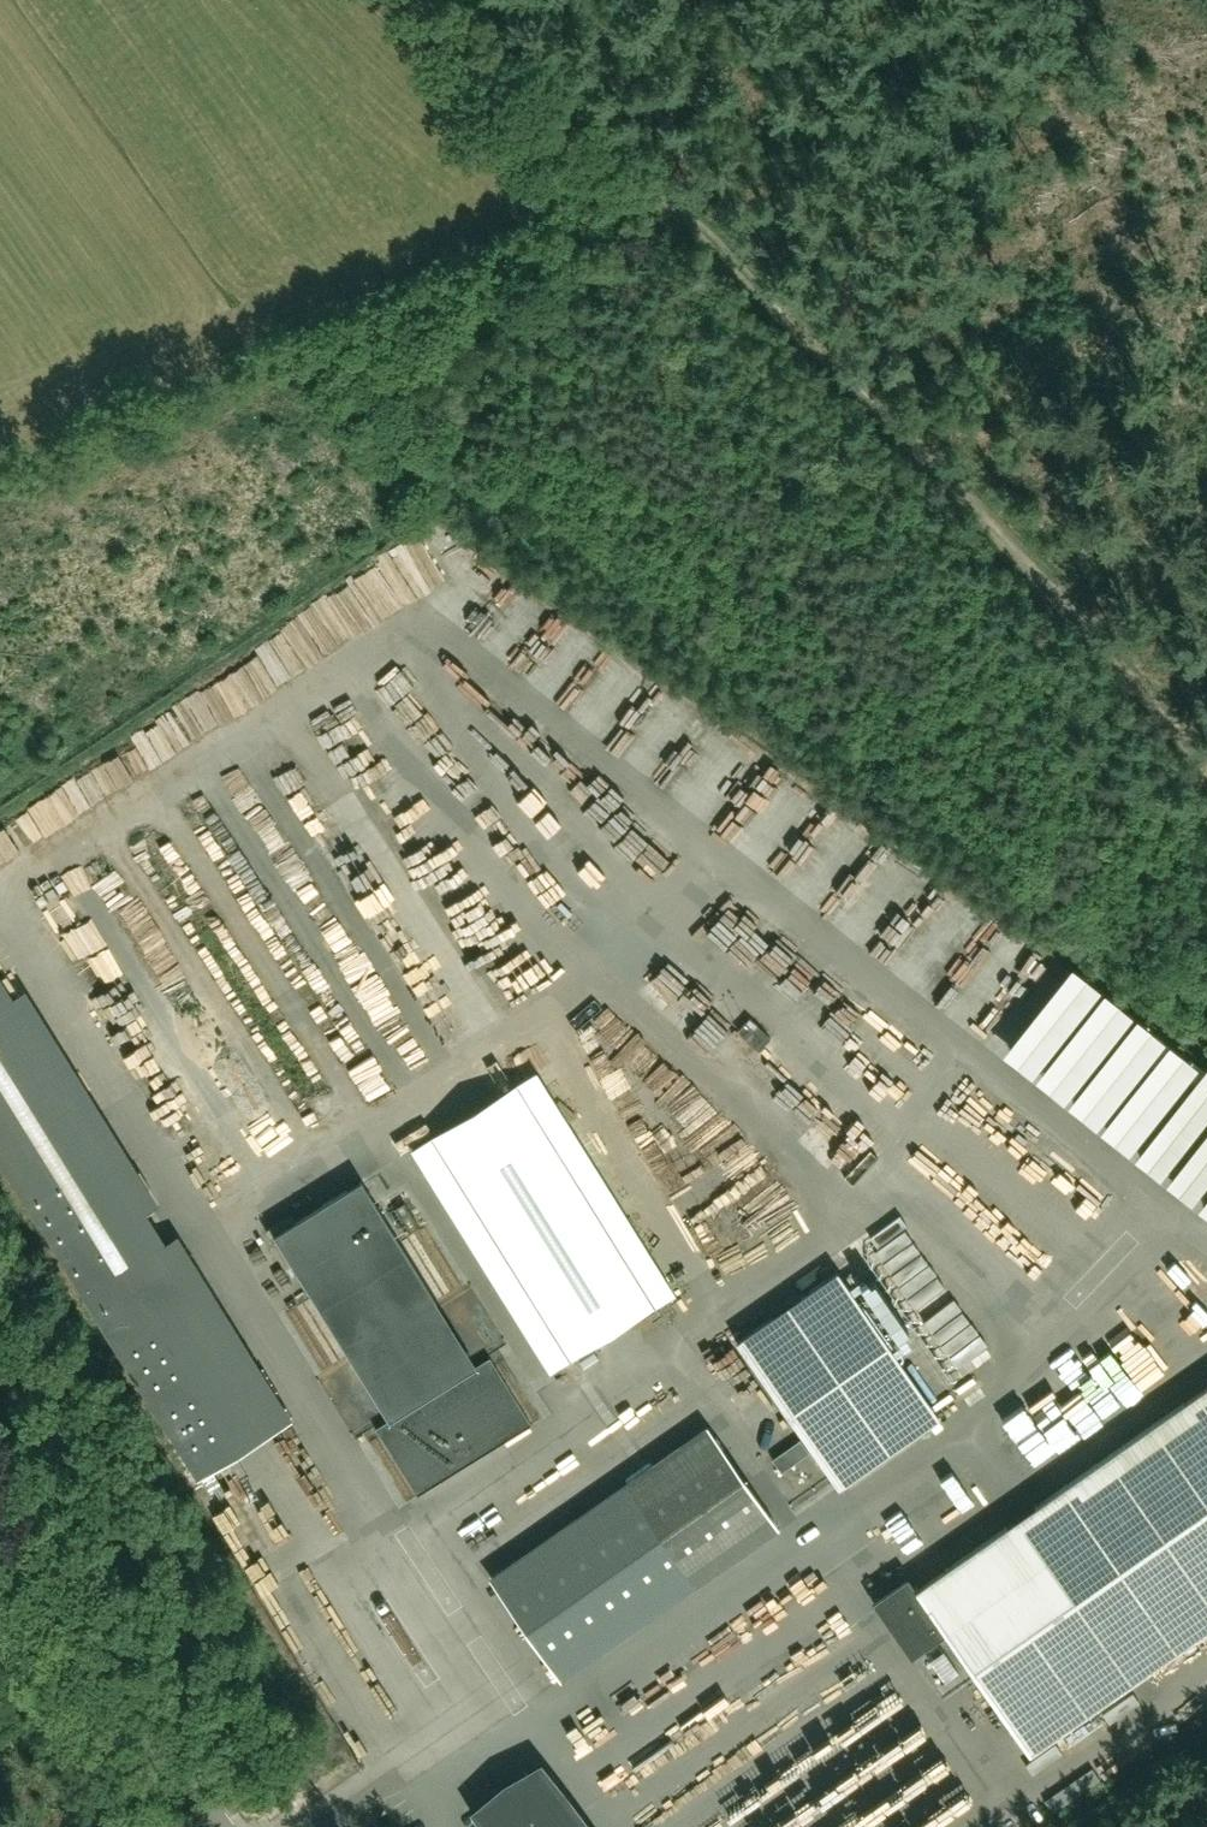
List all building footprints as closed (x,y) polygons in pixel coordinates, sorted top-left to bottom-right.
[(490,575),(455,623),(479,640),(514,592),(490,575)] [(418,607),(439,602),(436,589),(415,594),(418,607)] [(517,630),(507,646),(522,656),(533,641),(517,630)] [(582,676),(594,663),(579,650),(567,662),(582,676)] [(644,707),(656,688),(640,678),(628,697),(644,707)] [(569,716),(576,699),(562,693),(555,710),(569,716)] [(604,744),(623,726),(611,713),(592,730),(604,744)] [(403,929),(424,974),(444,965),(426,929),(416,934),(349,794),(317,809),(327,830),(320,833),(328,849),(339,844),(369,905),(368,906),(376,921),(386,916),(394,933),(403,929)] [(745,903),(727,918),(744,938),(762,924),(745,903)] [(866,955),(882,967),(908,934),(891,922),(866,955)] [(88,942),(76,949),(89,970),(101,963),(88,942)] [(0,979),(0,1004),(11,997),(0,979)] [(677,986),(669,993),(685,1012),(693,1005),(677,986)] [(537,1070),(523,1078),(411,1149),(550,1370),(662,1300),(674,1293),(537,1070)] [(388,1419),(475,1364),(361,1181),(273,1236),(388,1419)] [(74,1254),(86,1246),(72,1223),(60,1231),(74,1254)] [(164,1241),(82,1292),(197,1477),(279,1426),(164,1241)] [(904,1268),(875,1288),(939,1382),(968,1362),(904,1268)] [(939,1416),(838,1271),(736,1341),(838,1487),(939,1416)] [(464,1287),(442,1299),(450,1313),(472,1301),(464,1287)] [(1124,1387),(1160,1357),(1119,1308),(1106,1318),(1112,1326),(1089,1346),(1124,1387)] [(574,1374),(594,1364),(587,1350),(567,1361),(574,1374)] [(490,1358),(376,1428),(418,1496),(532,1425),(490,1358)] [(916,1588),(910,1580),(878,1602),(941,1693),(973,1670),(1029,1751),(1206,1627),(1206,1385),(916,1588)] [(706,1424),(488,1577),(561,1680),(778,1526),(706,1424)] [(809,1452),(800,1439),(772,1459),(781,1471),(809,1452)] [(488,1810),(499,1826),(569,1826),(535,1778),(488,1810)]
